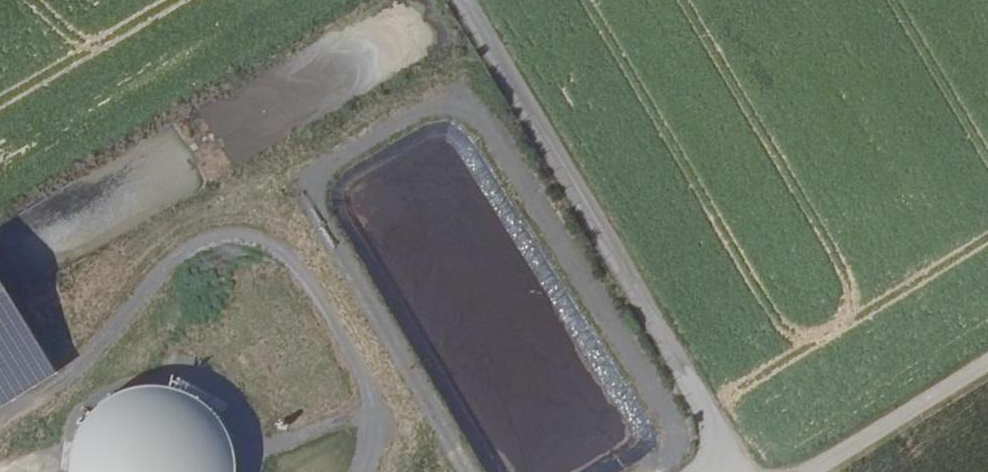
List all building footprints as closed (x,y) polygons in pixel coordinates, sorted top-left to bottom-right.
[(56,373),(0,283),(0,407),(56,373)] [(113,390),(81,419),(72,444),(69,471),(232,471),(233,460),(227,427),(210,406),(188,392),(153,385),(113,390)]
